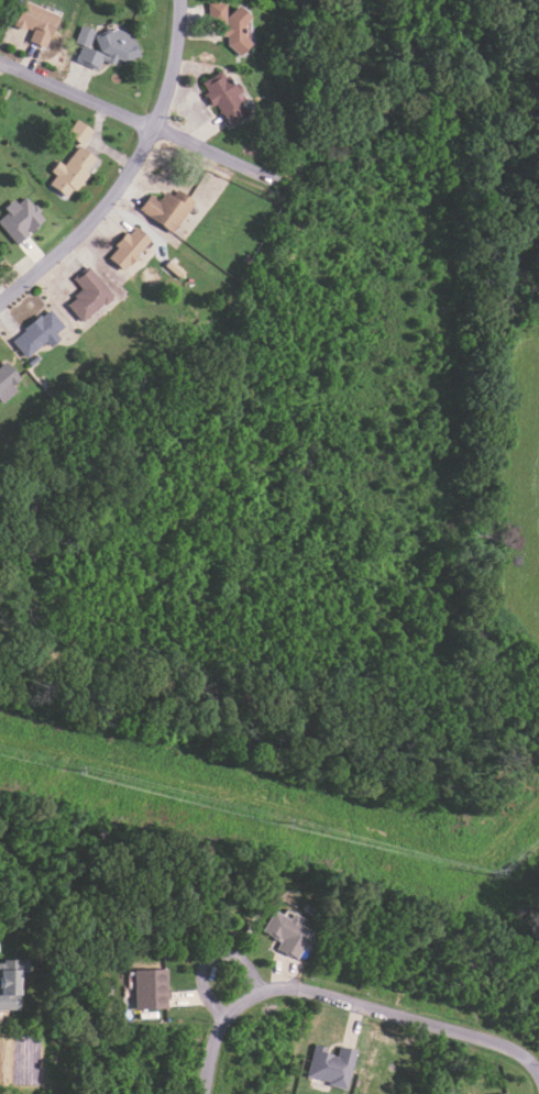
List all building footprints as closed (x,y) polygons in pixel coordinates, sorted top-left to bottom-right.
[(207,2),(207,24),(216,23),(217,36),(227,35),(227,51),(248,50),(246,9),(225,10),(224,1),(207,2)] [(47,47),(57,12),(20,2),(13,26),(30,30),(27,42),(47,47)] [(74,61),(97,69),(100,60),(113,65),(117,55),(129,59),(136,40),(95,25),(93,29),(80,25),(74,42),(80,44),(74,61)] [(228,127),(250,112),(221,69),(200,82),(206,91),(204,92),(228,127)] [(65,135),(83,145),(92,129),(74,119),(65,135)] [(69,199),(96,158),(77,145),(64,165),(57,160),(50,171),(55,174),(48,185),(69,199)] [(149,194),(138,209),(170,233),(194,202),(177,189),(171,196),(164,191),(157,200),(149,194)] [(0,214),(0,226),(16,244),(44,218),(24,196),(16,203),(14,201),(0,214)] [(121,270),(150,240),(134,225),(105,255),(121,270)] [(65,303),(80,322),(112,296),(88,266),(72,279),(81,290),(65,303)] [(44,342),(48,347),(59,338),(54,333),(63,326),(48,308),(10,340),(25,358),(44,342)] [(16,390),(11,384),(19,378),(5,361),(0,365),(0,403),(16,390)] [(262,932),(280,940),(276,949),(299,960),(312,930),(300,924),(303,917),(292,912),(289,918),(272,910),(262,932)] [(17,961),(0,961),(0,1009),(18,1009),(17,961)] [(168,1008),(167,968),(133,969),(134,1009),(168,1008)] [(305,1078),(348,1087),(356,1050),(338,1046),(336,1055),(325,1053),(326,1047),(313,1044),(305,1078)]
